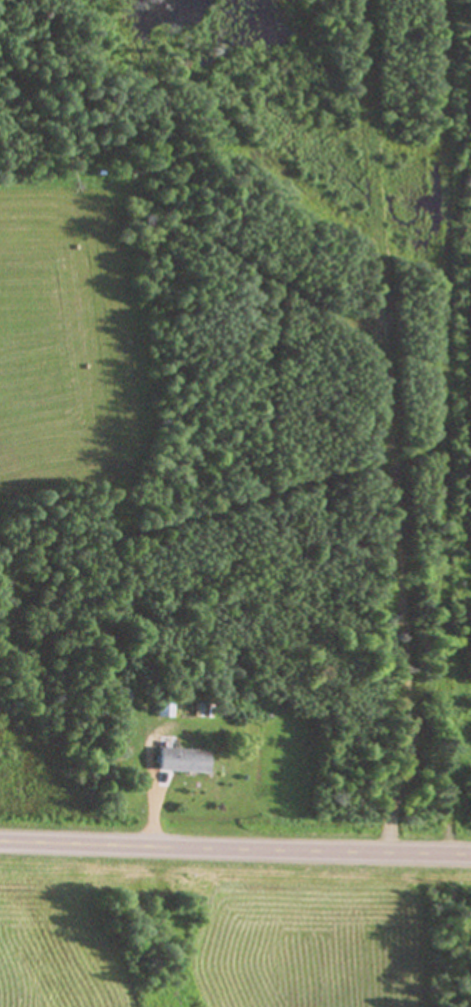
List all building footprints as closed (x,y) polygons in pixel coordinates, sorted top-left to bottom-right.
[(154,701),(154,716),(186,717),(186,701),(154,701)] [(192,717),(205,717),(206,704),(192,704),(192,717)] [(205,749),(156,749),(155,771),(204,771),(205,749)]
